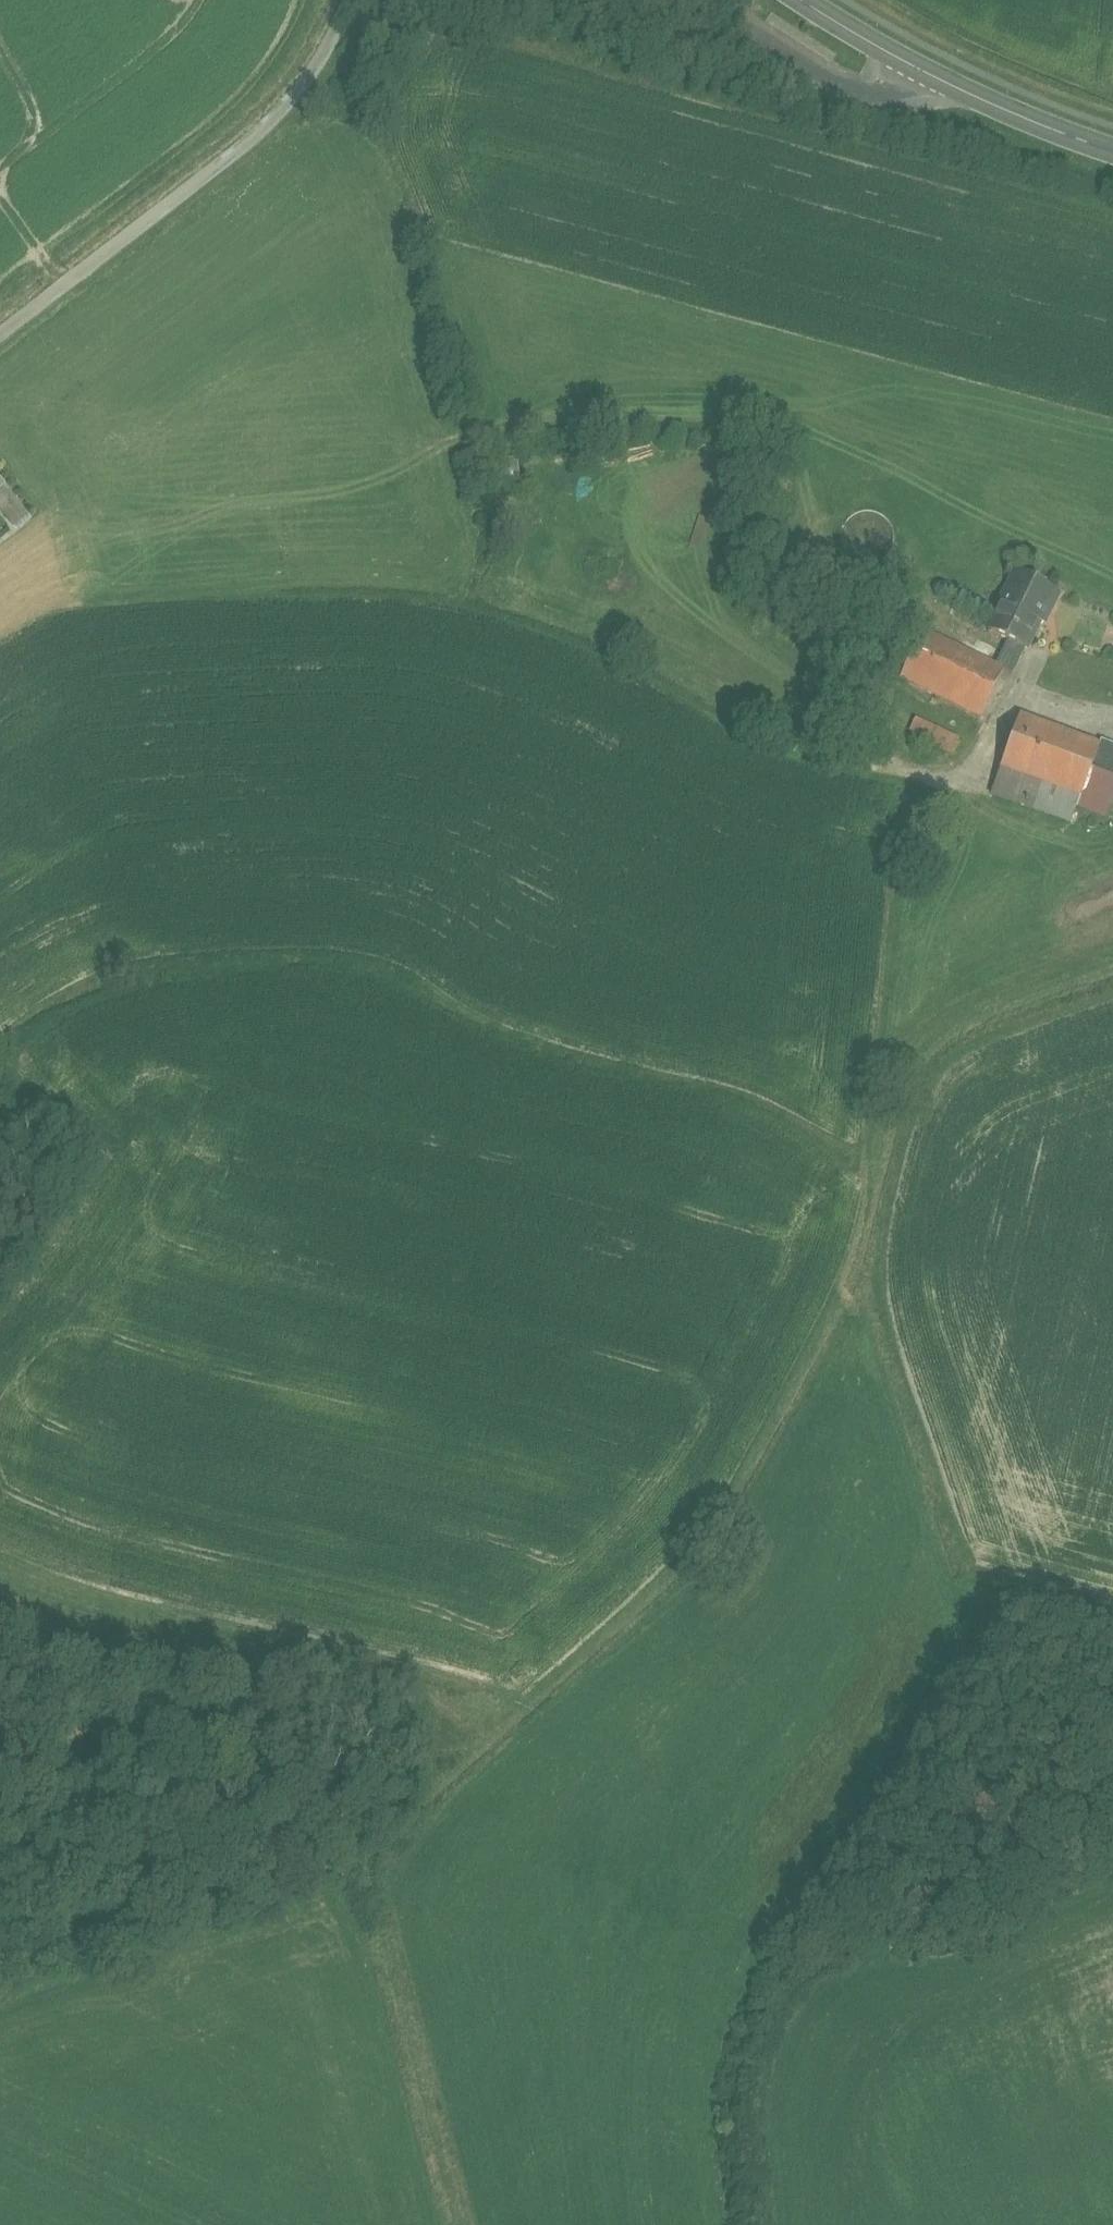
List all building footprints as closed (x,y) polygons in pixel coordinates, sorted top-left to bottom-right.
[(13,532),(34,516),(0,472),(0,515),(13,532)] [(1009,574),(981,634),(1023,654),(1052,594),(1009,574)] [(910,625),(885,677),(977,721),(1002,670),(910,625)] [(912,713),(902,734),(949,757),(959,736),(912,713)] [(1015,717),(989,796),(1072,823),(1098,744),(1015,717)]
